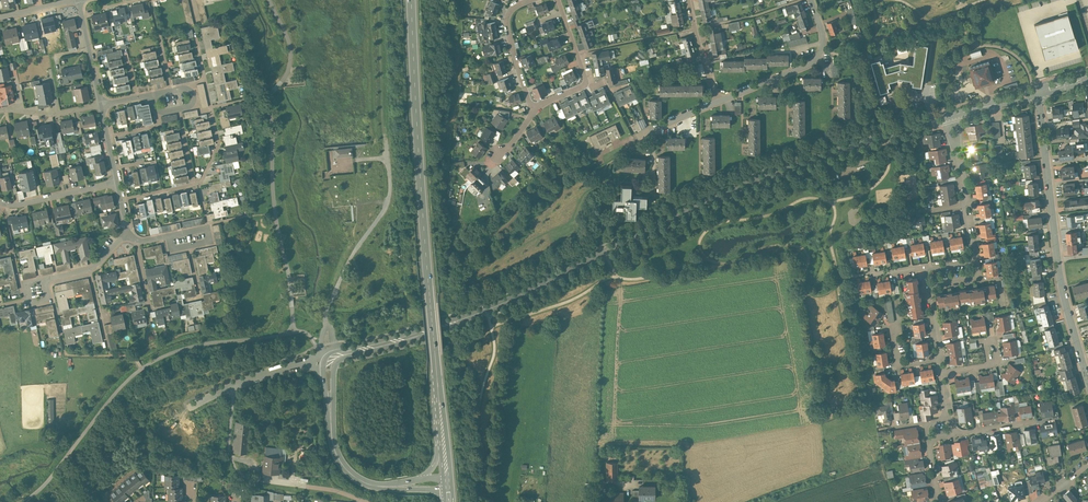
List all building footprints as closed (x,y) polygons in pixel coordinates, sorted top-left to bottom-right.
[(2,1),(0,2),(0,8),(14,5),(13,0),(2,0),(2,1)] [(188,0),(182,0),(188,27),(194,26),(188,0)] [(203,2),(203,0),(196,0),(201,24),(208,22),(203,2)] [(669,2),(670,6),(672,6),(673,13),(681,12),(679,0),(677,0),(669,2)] [(700,9),(708,7),(707,0),(699,0),(700,9)] [(570,4),(569,4),(572,11),(571,11),(572,14),(578,11),(581,10),(578,1),(570,4)] [(499,4),(492,2),(488,11),(496,14),(499,4)] [(801,2),(793,5),(787,7),(789,15),(794,13),(795,17),(797,16),(799,20),(806,17),(801,2)] [(142,4),(136,5),(135,5),(131,6),(133,14),(144,12),(145,12),(144,10),(143,3),(142,3),(142,4)] [(533,3),(527,5),(528,8),(527,12),(537,8),(536,6),(534,6),(533,3)] [(536,6),(537,8),(539,14),(548,11),(545,3),(536,6)] [(124,8),(117,9),(112,10),(115,21),(126,19),(127,18),(126,13),(124,7),(124,8)] [(708,7),(700,9),(703,21),(713,18),(712,15),(710,15),(708,7)] [(578,11),(572,14),(574,20),(574,19),(578,18),(581,17),(578,11)] [(106,12),(99,14),(99,15),(92,16),(95,30),(100,29),(100,26),(104,25),(108,24),(107,18),(106,12)] [(673,13),(671,14),(673,26),(684,24),(681,12),(673,13)] [(1069,14),(1034,25),(1044,59),(1079,49),(1069,14)] [(806,17),(799,20),(801,28),(799,29),(800,32),(810,29),(806,17)] [(55,18),(42,21),(44,30),(51,29),(52,30),(57,29),(55,18)] [(74,19),(62,21),(65,32),(68,48),(76,46),(72,30),(77,29),(74,19)] [(552,20),(542,23),(545,32),(555,28),(552,20)] [(837,20),(827,23),(831,35),(839,32),(836,24),(838,23),(837,20)] [(738,21),(728,23),(729,31),(740,29),(738,21)] [(495,22),(487,24),(488,33),(497,32),(495,22)] [(35,23),(22,26),(25,37),(25,39),(26,39),(31,38),(31,36),(38,34),(35,23)] [(580,24),(577,25),(578,26),(581,34),(588,32),(585,23),(580,24)] [(216,24),(201,28),(204,43),(209,42),(208,38),(218,36),(216,24)] [(487,24),(478,25),(481,39),(489,38),(488,33),(487,24)] [(16,28),(2,31),(5,43),(19,41),(18,39),(19,39),(18,38),(16,28)] [(719,28),(709,30),(711,42),(721,40),(719,28)] [(791,47),(809,42),(807,36),(801,37),(800,31),(790,33),(790,32),(782,34),(784,41),(789,39),(791,47)] [(581,34),(580,35),(585,49),(594,46),(592,41),(588,32),(581,34)] [(676,34),(670,35),(672,43),(678,41),(676,34)] [(690,36),(682,38),(683,43),(685,48),(693,45),(690,36)] [(558,38),(548,42),(552,50),(561,46),(558,38)] [(184,40),(177,41),(178,45),(176,45),(177,51),(179,50),(186,49),(190,48),(189,43),(185,43),(184,40)] [(721,40),(711,42),(713,54),(726,52),(725,48),(723,48),(721,40)] [(492,44),(490,45),(492,54),(492,55),(501,53),(498,43),(492,44)] [(879,59),(871,62),(880,92),(888,90),(887,87),(890,86),(888,82),(898,79),(898,78),(911,80),(910,81),(913,82),(912,85),(921,87),(927,46),(916,44),(914,51),(915,51),(913,64),(901,62),(884,67),(883,62),(880,63),(879,59)] [(211,47),(205,49),(209,66),(211,66),(220,64),(217,53),(226,51),(225,45),(211,47)] [(485,46),(484,47),(486,55),(492,54),(490,45),(485,46)] [(693,45),(685,48),(688,57),(693,56),(696,55),(693,45)] [(150,47),(141,49),(143,58),(145,57),(152,56),(156,55),(155,50),(150,51),(150,47)] [(117,50),(107,53),(108,57),(116,55),(116,56),(122,54),(121,49),(117,49),(117,50)] [(186,49),(179,50),(180,53),(178,54),(179,59),(183,58),(190,57),(192,56),(191,51),(186,52),(186,49)] [(980,50),(970,53),(971,58),(982,55),(980,50)] [(601,55),(593,57),(595,66),(603,65),(602,60),(611,58),(609,51),(601,53),(601,55)] [(635,56),(640,61),(646,56),(640,51),(635,56)] [(116,55),(108,57),(109,66),(118,64),(122,63),(121,58),(117,59),(116,56),(116,55)] [(531,55),(522,58),(525,67),(534,64),(531,55)] [(565,55),(556,59),(558,63),(560,67),(569,63),(565,55)] [(788,55),(767,55),(767,58),(744,58),(744,61),(723,61),(723,71),(740,71),(740,69),(744,69),(744,68),(763,68),(763,66),(767,66),(767,63),(771,63),(771,65),(788,65),(788,55)] [(152,56),(145,57),(146,61),(143,61),(145,66),(149,66),(155,64),(157,64),(156,59),(152,59),(152,56)] [(683,57),(680,57),(681,62),(677,63),(679,70),(686,68),(683,56),(683,57)] [(190,57),(183,58),(184,62),(182,62),(183,67),(185,67),(191,65),(196,64),(195,59),(190,60),(190,57)] [(220,64),(211,66),(214,82),(224,79),(223,72),(233,69),(232,61),(220,64)] [(503,61),(494,63),(498,73),(506,70),(503,61)] [(989,62),(969,68),(975,87),(994,81),(989,62)] [(558,63),(551,66),(554,73),(561,69),(560,67),(558,63)] [(118,64),(109,66),(111,75),(115,74),(122,72),(124,72),(123,67),(119,67),(118,64)] [(155,64),(149,66),(150,69),(147,69),(149,75),(151,74),(157,73),(161,72),(160,67),(156,68),(155,64)] [(191,65),(185,67),(186,70),(184,71),(185,76),(194,74),(198,73),(196,68),(192,69),(191,65)] [(595,66),(594,67),(596,76),(605,74),(604,70),(603,65),(595,66)] [(0,68),(0,80),(9,78),(7,66),(0,68)] [(80,66),(61,70),(64,84),(69,83),(69,80),(69,79),(83,77),(80,66)] [(609,69),(605,69),(607,79),(609,79),(610,84),(614,83),(616,83),(616,82),(615,78),(616,77),(616,74),(614,74),(613,68),(609,69)] [(573,71),(564,75),(565,78),(567,83),(577,78),(573,71)] [(122,72),(115,74),(116,77),(114,78),(115,83),(124,81),(127,80),(126,75),(123,75),(122,72)] [(157,73),(151,74),(151,78),(149,78),(150,83),(163,81),(162,75),(158,76),(157,73)] [(185,76),(171,79),(172,85),(195,80),(194,74),(185,76)] [(508,78),(500,80),(503,90),(511,87),(508,78)] [(821,78),(803,78),(803,89),(821,89),(821,78)] [(233,79),(215,83),(216,91),(219,101),(230,98),(227,88),(234,86),(233,79)] [(150,83),(137,86),(138,92),(168,86),(167,80),(163,81),(150,83)] [(124,81),(117,82),(118,86),(115,86),(116,91),(129,89),(128,83),(125,84),(124,81)] [(40,84),(37,85),(36,85),(39,103),(41,103),(48,102),(52,101),(48,82),(40,84)] [(849,82),(839,82),(839,86),(838,86),(838,96),(839,96),(839,104),(838,104),(838,113),(839,113),(839,117),(850,117),(849,82)] [(702,84),(660,84),(660,94),(677,94),(677,92),(685,92),(685,94),(702,94),(702,84)] [(0,87),(0,95),(12,93),(11,85),(4,86),(0,87)] [(533,89),(534,91),(533,92),(536,99),(547,95),(543,85),(537,87),(533,89)] [(631,85),(622,89),(628,101),(636,97),(631,85)] [(81,87),(74,89),(77,101),(89,99),(88,94),(87,94),(87,91),(86,86),(81,87)] [(603,87),(600,89),(601,91),(596,93),(597,97),(606,93),(603,87)] [(622,89),(614,93),(620,105),(628,101),(622,89)] [(584,90),(581,92),(582,94),(577,97),(578,100),(587,96),(584,90)] [(595,91),(591,92),(593,95),(588,97),(589,101),(597,97),(596,93),(595,91)] [(0,95),(0,100),(1,100),(1,103),(7,102),(14,101),(12,93),(0,95)] [(518,93),(508,96),(511,105),(521,101),(518,93)] [(606,93),(597,97),(602,106),(610,102),(606,93)] [(576,94),(572,95),(573,98),(569,100),(570,104),(578,100),(577,97),(576,94)] [(587,96),(578,100),(583,109),(591,105),(589,101),(588,97),(587,96)] [(776,96),(758,96),(758,108),(776,108),(776,96)] [(597,97),(589,101),(591,105),(593,110),(602,106),(597,97)] [(569,100),(567,98),(564,99),(565,101),(560,104),(562,108),(570,104),(569,100)] [(661,99),(651,99),(651,104),(650,104),(650,113),(651,113),(651,117),(661,117),(661,99)] [(578,100),(570,104),(574,113),(583,109),(578,100)] [(805,100),(794,100),(794,105),(793,105),(793,114),(794,114),(794,122),(793,122),(793,131),(794,131),(794,135),(805,135),(805,100)] [(734,102),(734,115),(742,115),(742,102),(734,102)] [(1082,103),(1073,104),(1074,113),(1083,112),(1082,103)] [(141,104),(135,105),(136,109),(133,110),(134,116),(138,115),(138,118),(143,117),(143,116),(141,106),(141,104)] [(236,107),(218,111),(222,128),(225,127),(230,126),(228,118),(236,116),(236,114),(236,113),(242,111),(240,104),(235,105),(236,107)] [(570,104),(562,108),(566,117),(574,113),(570,104)] [(132,105),(127,107),(128,111),(124,111),(126,118),(129,117),(130,119),(135,118),(134,116),(133,110),(132,105)] [(148,105),(141,106),(143,116),(143,117),(144,122),(151,121),(148,105)] [(1062,107),(1052,108),(1053,117),(1058,117),(1063,116),(1062,107)] [(124,109),(118,110),(119,114),(116,115),(117,122),(121,121),(121,123),(127,122),(126,118),(124,111),(124,109)] [(509,111),(494,109),(492,112),(496,115),(491,122),(501,129),(507,119),(506,118),(507,117),(508,117),(509,111)] [(177,113),(161,117),(163,123),(179,119),(177,113)] [(1028,114),(1014,116),(1015,123),(1029,121),(1028,114)] [(87,117),(85,117),(85,116),(81,117),(82,121),(81,122),(82,123),(83,126),(95,124),(93,115),(88,116),(86,116),(87,117)] [(730,115),(712,115),(712,126),(730,126),(730,115)] [(554,117),(547,121),(547,120),(544,122),(548,131),(555,127),(556,129),(561,127),(554,116),(554,117)] [(202,118),(195,119),(197,128),(205,126),(210,125),(209,120),(204,121),(204,118),(202,118)] [(71,119),(66,120),(66,121),(60,122),(62,133),(73,130),(73,129),(73,126),(71,119)] [(760,154),(760,119),(749,119),(749,123),(748,123),(748,132),(749,132),(749,141),(749,150),(749,154),(760,154)] [(27,120),(14,123),(17,136),(23,135),(23,133),(29,132),(27,120)] [(1029,121),(1015,123),(1016,130),(1030,128),(1029,121)] [(999,122),(991,123),(992,130),(1000,129),(999,122)] [(1081,123),(1082,128),(1074,129),(1075,134),(1069,134),(1070,136),(1070,138),(1076,137),(1087,136),(1087,135),(1087,134),(1087,125),(1086,125),(1086,123),(1081,123)] [(50,124),(37,126),(40,137),(44,136),(52,135),(50,124)] [(230,126),(225,127),(226,135),(223,135),(225,145),(237,142),(236,136),(233,137),(232,133),(238,132),(238,133),(243,132),(241,124),(230,126)] [(615,124),(589,136),(596,151),(607,145),(606,143),(621,136),(615,124)] [(977,125),(966,126),(967,132),(969,132),(970,139),(979,138),(978,132),(984,131),(983,124),(977,125)] [(0,126),(0,138),(8,137),(6,125),(0,126)] [(205,126),(197,128),(199,137),(210,134),(211,134),(210,129),(206,130),(205,126)] [(537,126),(527,132),(532,141),(537,138),(537,140),(543,137),(542,135),(537,126)] [(495,132),(486,127),(484,132),(482,137),(481,137),(480,137),(490,142),(494,135),(493,134),(494,132),(495,133),(495,132)] [(1030,128),(1016,130),(1017,137),(1031,135),(1030,128)] [(1069,128),(1057,129),(1058,138),(1070,136),(1069,134),(1069,128)] [(173,129),(164,131),(166,140),(175,138),(179,137),(178,132),(174,133),(173,129)] [(1000,129),(992,130),(992,138),(1000,137),(1000,129)] [(97,131),(83,134),(84,141),(99,138),(97,131)] [(939,133),(923,135),(924,144),(930,143),(930,148),(938,146),(940,146),(939,139),(940,139),(939,133)] [(147,134),(142,135),(143,139),(139,139),(141,146),(144,145),(144,147),(150,146),(147,134)] [(210,134),(199,137),(201,145),(208,144),(213,143),(212,137),(211,138),(210,134)] [(1031,135),(1017,137),(1018,144),(1031,142),(1031,135)] [(138,136),(133,137),(134,141),(131,141),(132,148),(135,147),(136,149),(141,148),(141,146),(139,139),(138,136)] [(685,137),(668,137),(668,149),(685,149),(685,137)] [(715,137),(704,137),(704,142),(703,142),(703,151),(704,151),(704,159),(703,159),(703,168),(704,168),(704,172),(715,172),(715,137)] [(175,138),(166,140),(168,148),(177,146),(181,146),(180,140),(175,141),(175,138)] [(130,139),(125,141),(125,140),(122,141),(123,145),(122,145),(124,152),(124,154),(133,152),(132,148),(131,141),(130,139)] [(121,140),(116,141),(118,154),(124,152),(122,145),(123,145),(122,141),(121,140)] [(237,142),(225,145),(226,151),(224,151),(226,162),(231,161),(237,160),(235,150),(242,148),(242,146),(243,146),(242,142),(237,142)] [(486,148),(478,142),(471,152),(480,157),(486,148)] [(1031,142),(1018,144),(1018,151),(1032,149),(1031,142)] [(89,146),(91,152),(100,150),(100,151),(102,151),(100,144),(89,146)] [(201,145),(197,146),(199,154),(210,151),(208,144),(201,145)] [(978,144),(967,146),(968,152),(970,152),(971,159),(980,157),(979,152),(985,151),(984,144),(978,144)] [(1083,144),(1065,146),(1065,150),(1059,151),(1060,159),(1074,158),(1073,152),(1078,152),(1078,157),(1085,157),(1083,144)] [(1001,145),(993,146),(994,153),(1002,152),(1001,145)] [(177,146),(168,148),(170,157),(178,155),(182,154),(181,149),(177,150),(177,146)] [(526,147),(518,155),(525,162),(533,155),(526,147)] [(352,148),(336,150),(337,156),(352,155),(352,148)] [(931,150),(929,151),(930,159),(937,157),(938,162),(936,163),(945,161),(946,161),(945,154),(946,154),(945,148),(938,149),(931,150)] [(1032,149),(1018,151),(1019,158),(1033,156),(1032,149)] [(91,157),(86,158),(87,164),(94,162),(103,160),(102,154),(101,154),(100,151),(100,150),(91,152),(90,152),(91,157)] [(56,153),(50,155),(54,169),(56,168),(60,168),(56,153)] [(178,155),(170,157),(171,165),(180,164),(184,163),(183,158),(179,158),(178,155)] [(669,155),(659,156),(659,160),(658,160),(658,169),(659,169),(659,177),(658,177),(659,186),(659,190),(670,190),(669,155)] [(515,161),(511,158),(513,160),(510,162),(506,166),(511,172),(511,171),(514,168),(516,170),(522,164),(517,159),(515,161)] [(645,159),(625,158),(624,170),(645,170),(645,159)] [(156,159),(150,161),(151,166),(154,165),(155,173),(158,172),(156,159)] [(103,160),(94,162),(96,174),(106,172),(103,160)] [(1034,164),(1030,164),(1030,160),(1021,161),(1022,166),(1025,165),(1026,172),(1027,172),(1027,176),(1025,176),(1025,177),(1036,176),(1035,168),(1034,168),(1034,164)] [(226,162),(216,164),(217,168),(220,167),(222,173),(218,174),(220,182),(230,180),(229,175),(234,174),(231,161),(226,162)] [(981,164),(970,166),(971,171),(973,171),(974,178),(984,177),(983,171),(988,170),(987,163),(981,164)] [(180,164),(171,165),(173,174),(182,172),(186,171),(185,166),(181,167),(180,164)] [(937,166),(931,167),(932,175),(940,174),(941,178),(939,179),(948,178),(947,171),(949,171),(948,164),(945,165),(937,166)] [(80,165),(69,167),(72,179),(83,177),(80,165)] [(151,166),(148,166),(149,171),(146,171),(147,178),(151,177),(151,179),(156,178),(155,173),(154,165),(151,166)] [(481,173),(474,166),(470,171),(467,174),(471,177),(474,180),(478,176),(481,173)] [(1074,166),(1061,168),(1062,178),(1075,177),(1074,173),(1074,166)] [(145,167),(140,168),(140,172),(137,173),(139,180),(142,179),(142,181),(148,180),(147,178),(146,171),(145,167)] [(466,167),(460,173),(464,177),(466,176),(467,174),(470,171),(466,167)] [(54,169),(44,171),(47,185),(59,182),(56,168),(54,169)] [(137,171),(132,172),(133,176),(129,177),(130,184),(134,183),(134,185),(140,184),(139,180),(137,173),(137,171)] [(33,172),(18,175),(22,194),(37,191),(33,172)] [(182,172),(173,174),(175,183),(186,180),(188,180),(187,175),(183,175),(182,172)] [(499,172),(492,179),(499,186),(503,182),(504,183),(507,180),(499,172)] [(0,177),(1,178),(0,178),(0,179),(1,182),(3,189),(11,187),(8,175),(0,177)] [(472,182),(471,183),(480,192),(486,186),(485,183),(478,176),(474,180),(472,182)] [(516,176),(510,180),(514,185),(519,181),(516,176)] [(219,182),(209,184),(210,190),(208,191),(209,194),(208,194),(210,202),(219,200),(217,191),(221,191),(220,188),(219,182)] [(1036,182),(1028,184),(1028,190),(1029,194),(1038,193),(1036,182)] [(986,183),(975,185),(975,186),(971,186),(972,189),(975,189),(976,191),(987,189),(986,183)] [(1074,183),(1067,184),(1068,186),(1063,187),(1064,194),(1075,193),(1074,183)] [(953,184),(940,186),(941,192),(953,190),(953,187),(954,187),(953,184)] [(631,185),(621,185),(621,198),(613,198),(613,208),(626,208),(626,216),(636,217),(636,205),(646,206),(647,196),(631,195),(631,185)] [(987,189),(976,191),(976,194),(973,194),(973,197),(977,197),(977,198),(988,196),(987,189)] [(953,190),(941,192),(942,198),(954,196),(954,194),(955,193),(954,190),(953,190)] [(186,192),(181,193),(182,197),(178,198),(180,207),(189,205),(187,198),(186,192)] [(195,192),(190,193),(191,197),(187,198),(189,205),(192,204),(193,206),(198,205),(195,192)] [(177,194),(172,195),(173,199),(170,200),(171,206),(175,205),(175,208),(180,207),(178,198),(177,194)] [(112,195),(105,197),(104,196),(100,197),(102,207),(114,205),(112,195)] [(237,196),(226,199),(227,204),(230,204),(231,206),(238,204),(237,196)] [(954,196),(942,198),(943,205),(956,202),(956,199),(955,199),(954,196)] [(160,197),(155,198),(156,202),(152,203),(154,212),(163,210),(161,203),(160,197)] [(169,198),(164,199),(165,203),(161,203),(163,210),(166,209),(167,211),(172,210),(171,206),(170,200),(169,198)] [(89,199),(75,202),(77,212),(81,211),(82,213),(92,210),(89,199)] [(151,199),(146,200),(147,204),(144,205),(146,213),(154,212),(152,203),(151,199)] [(226,199),(219,200),(210,202),(211,210),(213,210),(213,213),(215,218),(225,215),(222,206),(227,204),(226,199)] [(1082,199),(1065,201),(1066,210),(1076,209),(1076,208),(1082,207),(1082,204),(1082,199)] [(1038,200),(1030,200),(1030,201),(1024,202),(1024,206),(1027,208),(1029,208),(1030,211),(1033,210),(1033,211),(1037,210),(1037,211),(1039,210),(1038,200)] [(989,202),(978,204),(978,205),(975,206),(975,208),(979,208),(979,211),(990,209),(989,202)] [(143,203),(135,205),(138,217),(146,216),(146,213),(144,205),(143,203)] [(68,205),(53,208),(56,222),(56,224),(60,223),(72,220),(70,211),(68,205)] [(47,209),(32,213),(34,223),(38,223),(38,224),(47,222),(49,221),(48,215),(47,209)] [(990,209),(979,211),(979,213),(976,214),(976,216),(980,216),(980,217),(991,215),(990,209)] [(958,213),(945,216),(946,222),(958,220),(958,217),(959,216),(958,213)] [(107,215),(102,216),(103,218),(104,225),(108,225),(109,228),(118,226),(116,216),(113,214),(107,215)] [(924,214),(916,216),(916,217),(917,223),(918,225),(923,224),(925,224),(924,214)] [(1075,215),(1067,216),(1069,226),(1077,225),(1076,221),(1075,215)] [(14,218),(11,219),(12,222),(14,229),(28,226),(26,216),(14,218)] [(916,217),(902,219),(903,226),(910,225),(917,223),(916,217)] [(1031,218),(1027,219),(1028,227),(1042,226),(1041,217),(1031,218)] [(958,220),(946,222),(946,228),(953,227),(960,226),(960,223),(958,222),(958,220)] [(60,223),(56,224),(56,222),(53,223),(54,226),(56,234),(62,233),(60,223)] [(179,222),(158,227),(160,233),(181,228),(179,222)] [(990,222),(979,224),(979,225),(976,225),(976,228),(980,228),(980,230),(991,228),(990,222)] [(991,228),(980,230),(980,233),(977,233),(977,236),(981,236),(981,237),(992,235),(991,228)] [(1076,231),(1066,232),(1068,243),(1078,242),(1081,241),(1080,237),(1077,237),(1076,231)] [(960,233),(957,233),(958,237),(955,237),(957,248),(963,247),(962,236),(961,236),(960,233)] [(953,237),(952,234),(949,234),(950,238),(949,238),(951,249),(957,248),(955,237),(953,237)] [(1037,234),(1028,235),(1029,239),(1028,239),(1028,243),(1037,242),(1037,234)] [(85,236),(68,240),(70,247),(78,245),(81,260),(86,258),(90,258),(85,236)] [(941,236),(938,236),(939,240),(936,240),(938,251),(944,250),(942,239),(941,239),(941,236)] [(936,240),(933,241),(933,237),(930,237),(931,241),(929,241),(931,252),(938,251),(936,240)] [(921,239),(919,239),(919,243),(917,243),(918,254),(925,253),(923,242),(922,242),(921,239)] [(68,240),(53,244),(54,249),(60,248),(63,259),(69,258),(66,248),(70,247),(68,240)] [(914,244),(913,240),(911,241),(911,244),(910,244),(912,255),(918,254),(917,243),(914,244)] [(993,241),(982,243),(982,244),(979,245),(979,247),(983,247),(983,249),(994,248),(993,241)] [(903,245),(902,242),(899,242),(900,246),(897,246),(899,257),(905,256),(904,245),(903,245)] [(1037,242),(1028,243),(1029,246),(1030,250),(1038,249),(1037,242)] [(1078,242),(1068,243),(1069,253),(1078,252),(1078,247),(1078,242)] [(897,246),(895,247),(894,243),(891,244),(892,247),(891,247),(893,258),(899,257),(897,246)] [(51,244),(36,247),(37,253),(43,252),(46,263),(51,262),(49,252),(53,251),(51,244)] [(161,245),(144,248),(146,258),(157,255),(158,263),(164,262),(161,245)] [(884,251),(883,247),(880,248),(881,251),(878,252),(880,262),(886,261),(885,251),(884,251)] [(34,248),(19,251),(20,257),(26,255),(27,260),(28,267),(34,266),(32,256),(36,255),(34,248)] [(878,252),(876,252),(875,248),(872,249),(873,252),(872,253),(874,263),(880,262),(878,252)] [(994,248),(983,249),(983,252),(980,253),(980,255),(984,255),(984,256),(995,254),(994,248)] [(864,254),(864,250),(861,251),(862,254),(859,255),(861,266),(867,265),(865,254),(864,254)] [(856,255),(856,252),(853,252),(854,256),(852,256),(854,267),(861,266),(859,255),(856,255)] [(196,256),(195,257),(199,275),(209,273),(207,263),(214,261),(213,253),(205,254),(202,255),(199,256),(196,256)] [(134,255),(113,259),(115,265),(128,262),(129,270),(136,269),(134,255)] [(0,259),(0,267),(3,266),(5,277),(14,275),(10,257),(0,259)] [(175,261),(172,261),(174,268),(181,266),(183,276),(191,274),(188,258),(187,258),(185,259),(182,259),(179,260),(175,261)] [(996,261),(985,262),(985,263),(982,264),(982,267),(986,266),(986,269),(997,267),(996,261)] [(166,265),(159,266),(160,269),(146,272),(149,287),(155,286),(154,279),(161,277),(163,284),(170,283),(166,265)] [(997,267),(986,269),(987,271),(983,272),(983,275),(987,274),(987,275),(998,273),(997,267)] [(129,270),(117,273),(118,278),(129,276),(131,284),(139,282),(136,269),(129,270)] [(209,273),(199,275),(203,294),(210,293),(208,281),(216,279),(215,272),(209,273)] [(117,273),(96,277),(99,291),(106,290),(104,282),(118,279),(118,278),(117,273)] [(0,278),(0,284),(9,282),(11,291),(17,289),(14,275),(5,277),(0,278)] [(192,277),(173,281),(174,286),(174,287),(183,285),(186,298),(196,295),(192,277)] [(868,277),(865,277),(866,281),(863,281),(865,292),(871,291),(869,280),(868,280),(868,277)] [(888,277),(885,277),(886,281),(883,281),(885,292),(891,291),(890,284),(889,280),(888,280),(888,277)] [(912,279),(912,277),(908,278),(909,279),(906,280),(908,291),(905,291),(906,298),(908,297),(908,300),(907,300),(908,306),(920,304),(919,299),(921,298),(922,299),(923,299),(922,292),(920,293),(921,295),(918,295),(916,281),(918,281),(917,278),(912,279)] [(860,281),(860,278),(857,278),(858,282),(857,282),(858,293),(859,293),(865,292),(863,281),(860,281)] [(883,281),(880,282),(880,278),(877,279),(878,282),(877,282),(878,293),(885,292),(883,281)] [(131,284),(120,286),(121,292),(132,289),(134,296),(142,294),(139,282),(131,284)] [(1073,287),(1076,298),(1087,294),(1087,282),(1073,287)] [(76,287),(73,288),(74,295),(82,293),(85,305),(94,303),(90,284),(86,285),(82,286),(79,287),(76,287)] [(965,289),(959,290),(960,292),(952,293),(951,292),(948,292),(948,294),(940,295),(940,294),(936,294),(937,299),(936,299),(936,303),(938,302),(938,305),(944,304),(944,307),(951,306),(950,305),(953,304),(953,305),(959,304),(959,302),(970,300),(970,303),(976,302),(976,300),(978,300),(979,301),(991,299),(990,298),(996,297),(996,295),(997,294),(996,290),(995,291),(994,285),(988,286),(988,287),(977,289),(977,287),(973,288),(974,290),(966,291),(965,289)] [(1010,285),(1003,286),(1006,308),(1012,307),(1010,285)] [(106,290),(99,291),(102,303),(109,301),(108,295),(121,292),(120,286),(106,290)] [(174,286),(151,290),(154,307),(164,305),(161,295),(175,292),(174,287),(174,286)] [(59,291),(56,292),(60,310),(63,310),(68,308),(66,297),(74,295),(73,288),(69,289),(66,290),(62,290),(59,291)] [(210,293),(203,294),(205,300),(201,301),(203,310),(213,307),(212,301),(220,299),(218,291),(210,293)] [(201,300),(183,304),(182,298),(177,299),(177,302),(180,314),(185,313),(186,317),(192,316),(192,315),(197,313),(198,315),(203,313),(203,310),(201,301),(201,300)] [(170,308),(155,311),(158,324),(165,323),(164,319),(180,315),(180,314),(177,302),(171,304),(172,308),(170,308)] [(85,305),(77,307),(78,312),(87,311),(89,320),(97,318),(94,303),(85,305)] [(139,310),(137,311),(137,310),(136,310),(135,304),(127,306),(128,311),(132,310),(132,311),(134,321),(138,320),(138,322),(145,320),(144,311),(140,312),(139,310)] [(920,304),(908,306),(908,312),(910,312),(911,317),(923,315),(922,309),(921,309),(920,304)] [(1048,305),(1039,307),(1041,314),(1049,311),(1048,305)] [(1079,307),(1079,308),(1081,315),(1083,314),(1084,318),(1087,317),(1087,305),(1085,305),(1079,307)] [(0,309),(0,316),(9,314),(11,324),(17,323),(13,306),(0,309)] [(883,313),(873,306),(869,312),(879,319),(880,317),(881,317),(883,313)] [(68,308),(63,310),(64,315),(61,315),(63,325),(71,323),(69,314),(72,313),(72,315),(78,313),(78,312),(77,307),(68,308)] [(33,309),(17,312),(18,318),(28,316),(30,325),(36,324),(36,322),(34,315),(33,309)] [(37,314),(34,315),(36,322),(46,320),(49,337),(58,335),(53,311),(50,311),(47,312),(44,313),(40,314),(37,314)] [(1049,311),(1041,314),(1042,320),(1051,318),(1049,311)] [(879,319),(869,312),(865,318),(875,325),(877,322),(879,319)] [(122,313),(110,316),(112,323),(113,328),(113,327),(119,326),(120,327),(125,326),(122,313)] [(1008,315),(995,317),(996,319),(998,320),(998,324),(1009,322),(1008,315)] [(982,317),(980,319),(977,319),(979,331),(986,330),(985,322),(984,316),(982,317)] [(977,319),(974,320),(972,318),(970,319),(972,332),(979,331),(977,319)] [(956,320),(943,322),(943,324),(945,326),(946,329),(957,327),(956,320)] [(98,322),(81,325),(82,331),(90,329),(93,342),(102,340),(98,322)] [(923,322),(912,324),(914,330),(924,328),(924,326),(927,325),(927,323),(923,323),(923,322)] [(1009,322),(998,324),(999,327),(997,329),(997,331),(1010,329),(1009,322)] [(112,323),(104,324),(106,333),(114,331),(113,327),(113,328),(112,323)] [(81,325),(64,329),(67,343),(75,342),(73,333),(82,331),(81,325)] [(957,327),(946,329),(946,332),(945,334),(945,336),(951,335),(958,334),(957,327)] [(1054,327),(1044,330),(1047,337),(1056,335),(1054,327)] [(924,328),(914,330),(915,337),(925,335),(925,334),(929,333),(928,330),(925,331),(924,328)] [(883,332),(872,334),(873,340),(884,338),(883,336),(887,335),(886,332),(883,333),(883,332)] [(1056,335),(1047,337),(1049,345),(1058,343),(1058,342),(1056,335)] [(884,338),(873,340),(874,346),(885,345),(885,344),(888,343),(888,340),(884,341),(884,338)] [(1008,341),(1002,342),(1003,344),(1005,345),(1005,348),(1017,347),(1016,339),(1008,341)] [(926,341),(916,343),(917,349),(927,348),(927,345),(931,344),(930,342),(927,342),(926,341)] [(952,342),(946,343),(946,345),(948,346),(949,349),(947,350),(960,348),(959,341),(952,342)] [(1058,343),(1049,345),(1050,350),(1053,349),(1063,346),(1062,341),(1058,342),(1058,343)] [(1063,346),(1053,349),(1057,362),(1060,361),(1057,354),(1065,351),(1063,346)] [(1017,347),(1005,348),(1006,352),(1004,354),(1005,356),(1009,355),(1015,354),(1018,354),(1017,347)] [(927,348),(917,349),(918,356),(929,354),(928,353),(932,352),(931,350),(928,350),(927,348)] [(960,348),(947,350),(947,352),(949,353),(950,356),(961,355),(960,348)] [(886,351),(875,353),(876,359),(887,358),(887,355),(890,354),(890,352),(886,352),(886,351)] [(1065,351),(1057,354),(1060,361),(1069,358),(1067,351),(1065,351)] [(961,355),(950,356),(950,360),(949,362),(949,364),(954,363),(963,362),(961,355)] [(887,358),(876,359),(877,366),(888,364),(888,363),(891,362),(891,360),(887,360),(887,358)] [(1069,358),(1060,361),(1061,366),(1062,369),(1069,367),(1071,366),(1069,358)] [(1020,371),(1010,363),(1008,365),(1009,367),(1007,370),(1016,377),(1020,371)] [(931,365),(928,365),(929,369),(926,369),(928,380),(934,379),(932,368),(931,368),(931,365)] [(923,370),(923,366),(920,367),(920,370),(919,370),(921,381),(928,380),(926,369),(923,370)] [(911,368),(909,368),(909,372),(906,372),(908,383),(915,382),(913,371),(912,372),(911,368)] [(904,373),(903,369),(901,370),(901,373),(900,373),(902,384),(908,383),(906,372),(904,373)] [(1002,373),(1001,375),(1012,383),(1016,377),(1007,370),(1005,373),(1002,373)] [(885,372),(876,374),(877,378),(874,381),(882,386),(888,377),(885,375),(885,372)] [(990,373),(989,375),(986,375),(987,387),(994,386),(995,386),(993,379),(992,373),(990,373)] [(980,375),(978,375),(980,388),(987,387),(986,375),(982,376),(980,375)] [(969,376),(966,377),(965,379),(962,379),(964,391),(971,390),(970,388),(969,381),(969,376)] [(1072,376),(1065,378),(1066,382),(1067,386),(1076,384),(1074,376),(1072,376)] [(888,377),(882,386),(889,392),(892,388),(896,388),(895,382),(894,379),(891,380),(888,377)] [(959,380),(957,378),(954,379),(955,383),(956,392),(964,391),(962,379),(959,380)] [(1076,384),(1067,386),(1069,394),(1079,391),(1076,384)] [(928,389),(919,390),(921,398),(923,398),(923,397),(929,396),(928,389)] [(929,396),(923,397),(923,398),(924,405),(936,403),(938,403),(937,395),(929,396)] [(1050,402),(1040,404),(1040,407),(1039,408),(1039,411),(1041,412),(1042,416),(1050,414),(1052,414),(1052,412),(1050,402)] [(907,403),(900,404),(901,410),(899,412),(900,417),(901,417),(909,416),(907,403)] [(924,405),(922,405),(924,413),(929,413),(937,411),(936,403),(924,405)] [(1087,424),(1082,404),(1072,407),(1078,427),(1087,424)] [(887,405),(877,407),(878,414),(881,414),(882,418),(883,418),(884,422),(891,421),(889,408),(889,405),(887,405)] [(970,406),(963,407),(965,419),(972,418),(971,410),(970,406)] [(1011,406),(1001,407),(1002,409),(1003,419),(1003,420),(1013,419),(1012,412),(1011,406)] [(1019,407),(1020,411),(1021,417),(1032,416),(1030,406),(1019,407)] [(957,408),(958,412),(959,420),(965,419),(963,407),(957,408)] [(997,411),(983,413),(984,423),(998,421),(998,420),(997,411)] [(929,413),(924,413),(921,413),(922,421),(930,419),(929,413)] [(247,453),(250,423),(235,421),(233,452),(247,453)] [(1055,422),(1043,424),(1043,426),(1040,427),(1040,429),(1042,436),(1042,437),(1047,436),(1047,435),(1057,433),(1055,422)] [(913,427),(894,430),(895,435),(903,434),(905,444),(903,444),(903,445),(907,444),(919,442),(917,430),(913,431),(913,427)] [(1034,429),(1024,430),(1024,434),(1026,442),(1036,441),(1034,429)] [(1015,432),(1006,433),(1008,446),(1015,445),(1017,445),(1016,439),(1015,432)] [(990,440),(990,441),(992,441),(993,448),(994,448),(996,449),(998,448),(998,447),(1001,447),(999,434),(991,435),(992,439),(991,439),(990,440)] [(982,437),(972,439),(973,449),(984,448),(983,440),(982,437)] [(1084,439),(1067,444),(1070,453),(1087,449),(1084,439)] [(961,441),(955,442),(956,444),(957,454),(957,455),(963,454),(962,451),(964,449),(966,449),(965,440),(961,440),(961,441)] [(919,442),(907,444),(909,456),(921,454),(919,442)] [(948,443),(940,444),(941,448),(937,449),(937,454),(936,455),(938,457),(938,458),(940,458),(942,460),(943,458),(945,457),(945,455),(950,454),(950,453),(948,445),(948,443)] [(1059,444),(1048,445),(1050,457),(1047,458),(1047,464),(1059,462),(1057,454),(1061,454),(1059,444)] [(282,448),(265,447),(263,472),(279,473),(280,462),(282,463),(283,455),(281,455),(282,448)] [(918,461),(910,463),(910,465),(911,471),(922,469),(923,467),(922,461),(918,461)] [(617,462),(606,462),(606,480),(617,479),(617,462)] [(955,462),(941,466),(942,469),(942,468),(943,473),(942,473),(942,474),(952,471),(953,473),(953,472),(953,470),(954,469),(953,469),(957,468),(955,462)] [(992,466),(989,467),(992,476),(998,474),(996,470),(995,465),(992,466)] [(1041,468),(1035,470),(1035,471),(1038,484),(1045,483),(1043,473),(1042,468),(1041,468)] [(887,478),(893,476),(891,469),(885,471),(887,478)] [(149,480),(141,470),(136,474),(143,483),(144,484),(149,480)] [(1035,471),(1028,473),(1030,480),(1032,489),(1032,488),(1039,487),(1038,484),(1035,471)] [(143,483),(136,474),(135,472),(130,477),(138,487),(143,483)] [(922,473),(909,475),(911,486),(926,484),(924,475),(922,476),(922,473)] [(998,474),(992,476),(994,484),(1000,482),(998,474)] [(138,487),(130,477),(124,481),(132,491),(138,487)] [(944,482),(946,488),(959,485),(957,478),(950,480),(944,482)] [(132,491),(124,481),(119,485),(120,486),(127,495),(132,491)] [(225,488),(225,484),(224,484),(217,484),(217,487),(214,487),(214,495),(224,495),(224,490),(225,490),(225,488)] [(1022,484),(1007,487),(1010,500),(1025,496),(1022,484)] [(959,485),(946,488),(947,495),(954,493),(961,491),(959,485)] [(127,495),(120,486),(115,490),(123,500),(128,496),(127,495)] [(655,486),(639,486),(639,490),(639,497),(640,497),(655,497),(655,486)] [(922,488),(911,490),(913,501),(928,499),(927,490),(923,491),(922,488)] [(115,490),(109,494),(112,497),(116,501),(120,501),(123,500),(115,490)] [(1063,495),(1069,501),(1076,501),(1075,501),(1074,500),(1076,498),(1069,490),(1063,495)] [(602,493),(602,501),(623,501),(623,493),(612,493),(602,493)]
